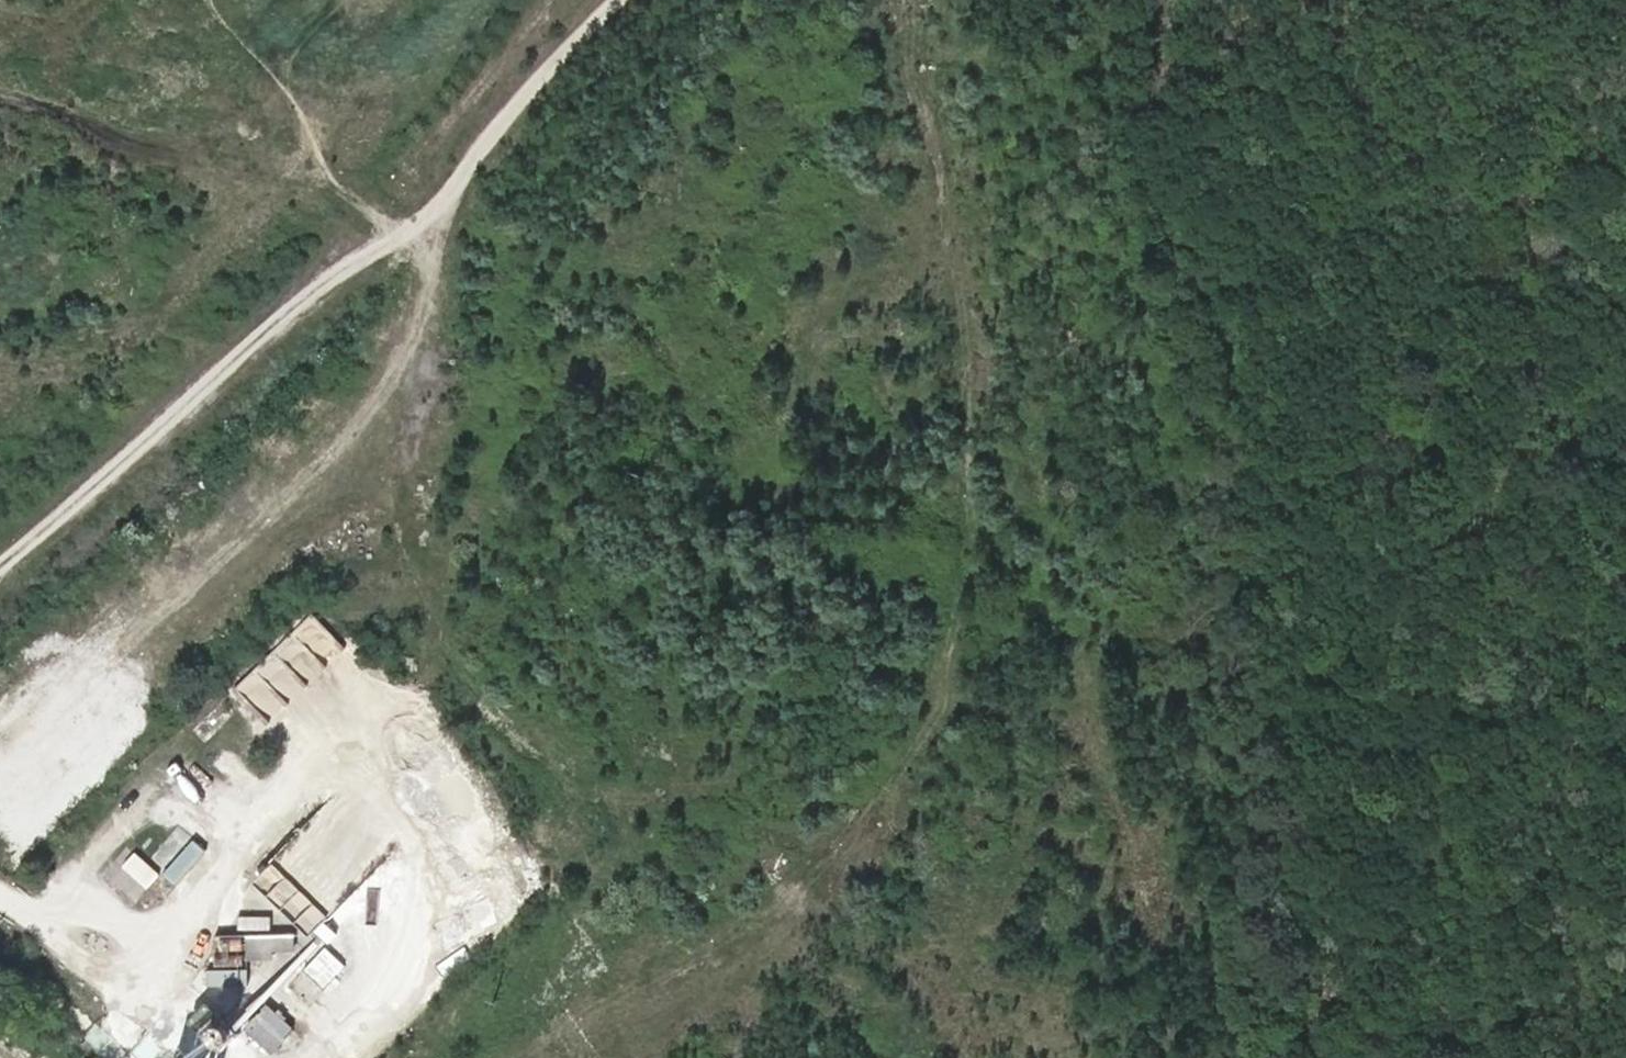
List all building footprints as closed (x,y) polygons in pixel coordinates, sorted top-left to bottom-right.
[(273,722),(349,648),(312,611),(237,685),(273,722)] [(38,832),(151,720),(124,693),(11,805),(38,832)] [(195,858),(185,849),(163,873),(174,882),(195,858)] [(159,875),(135,853),(123,865),(148,887),(159,875)] [(293,949),(293,935),(248,936),(248,959),(271,959),(271,950),(293,949)] [(293,1029),(266,1005),(246,1027),(274,1051),(293,1029)]
